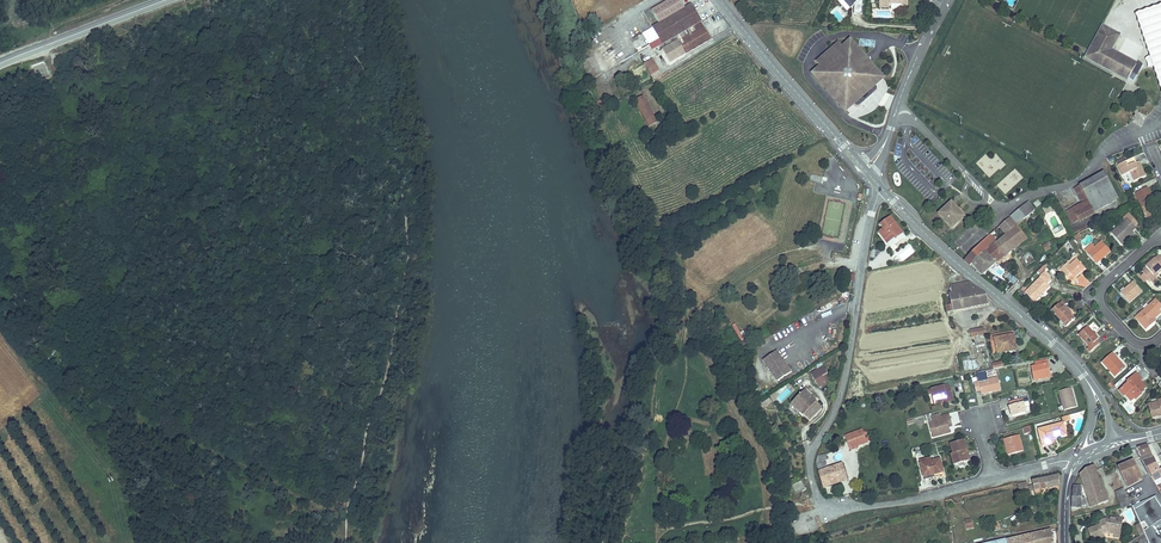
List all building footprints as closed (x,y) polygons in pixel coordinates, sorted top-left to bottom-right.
[(683,4),(680,0),(671,0),(652,11),(656,19),(683,4)] [(850,8),(853,5),(854,4),(856,5),(853,8),(853,13),(861,14),(862,0),(842,0),(850,8)] [(901,6),(907,6),(907,0),(879,0),(878,8),(889,8),(889,4),(901,5),(901,6)] [(663,45),(689,29),(702,22),(692,4),(685,8),(683,4),(656,19),(659,23),(652,27),(660,40),(663,45)] [(1160,94),(1160,30),(1157,19),(1152,20),(1153,24),(1150,24),(1149,20),(1145,22),(1145,24),(1141,26),(1160,94)] [(712,40),(702,22),(689,29),(692,34),(663,51),(671,64),(712,40)] [(1104,26),(1101,33),(1106,35),(1107,34),(1108,33),(1109,33),(1110,33),(1111,33),(1112,34),(1113,34),(1113,35),(1114,36),(1114,37),(1114,38),(1114,39),(1114,40),(1119,42),(1122,36),(1104,26)] [(663,45),(660,46),(663,51),(692,34),(689,29),(663,45)] [(1127,78),(1128,79),(1133,71),(1138,74),(1143,64),(1141,62),(1139,65),(1113,52),(1119,42),(1114,40),(1114,39),(1114,38),(1114,37),(1114,36),(1113,35),(1113,34),(1112,34),(1111,33),(1110,33),(1109,33),(1108,33),(1107,34),(1106,35),(1101,33),(1090,52),(1092,61),(1094,58),(1101,62),(1100,64),(1127,78)] [(663,45),(660,40),(650,45),(653,50),(660,46),(663,45)] [(851,41),(843,48),(847,52),(850,49),(859,59),(857,61),(859,63),(859,62),(860,62),(861,62),(862,62),(863,62),(863,63),(864,63),(864,64),(864,65),(864,66),(863,66),(862,67),(864,69),(866,67),(877,79),(875,84),(883,77),(851,41)] [(843,48),(839,43),(817,62),(822,67),(825,71),(822,74),(831,84),(833,82),(835,84),(834,84),(834,85),(833,85),(833,86),(833,87),(833,88),(834,88),(834,89),(835,89),(836,89),(837,89),(838,89),(838,88),(840,90),(838,92),(847,102),(849,100),(853,103),(854,103),(854,104),(855,105),(856,106),(857,106),(858,106),(859,106),(860,106),(861,105),(862,105),(862,104),(862,103),(863,102),(863,101),(864,101),(872,94),(872,93),(873,93),(874,93),(875,92),(876,92),(877,91),(877,90),(878,89),(878,88),(878,87),(878,86),(877,86),(876,85),(875,84),(877,79),(866,67),(864,69),(862,67),(863,66),(864,66),(864,65),(864,64),(864,63),(863,63),(863,62),(862,62),(861,62),(860,62),(859,62),(859,63),(857,61),(859,59),(850,49),(847,52),(843,48)] [(1092,61),(1090,52),(1087,59),(1099,65),(1127,80),(1127,78),(1100,64),(1101,62),(1094,58),(1092,61)] [(653,59),(645,64),(645,65),(652,76),(660,71),(653,59)] [(825,71),(822,67),(814,73),(846,110),(854,103),(853,103),(849,100),(847,102),(838,92),(840,90),(838,88),(838,89),(837,89),(836,89),(835,89),(834,89),(834,88),(833,88),(833,87),(833,86),(833,85),(834,85),(834,84),(835,84),(833,82),(831,84),(822,74),(825,71)] [(862,105),(876,92),(875,92),(874,93),(873,93),(872,93),(872,94),(864,101),(863,101),(863,102),(862,103),(862,104),(862,105)] [(644,98),(636,102),(650,127),(657,123),(644,98)] [(1136,166),(1135,164),(1137,163),(1134,158),(1125,162),(1119,165),(1118,166),(1123,176),(1130,172),(1135,181),(1146,176),(1140,164),(1136,166)] [(1104,173),(1100,175),(1075,189),(1083,204),(1066,212),(1072,223),(1078,220),(1080,222),(1094,214),(1094,212),(1118,199),(1104,173)] [(1148,189),(1135,194),(1146,219),(1154,216),(1149,204),(1152,203),(1154,202),(1148,189)] [(963,214),(954,205),(952,203),(939,214),(953,228),(965,217),(963,214)] [(1000,227),(1006,235),(1023,220),(1035,211),(1029,203),(1000,227)] [(1149,204),(1154,216),(1157,214),(1152,203),(1149,204)] [(1042,209),(1046,215),(1054,210),(1050,204),(1042,209)] [(1138,224),(1129,215),(1122,220),(1124,222),(1112,234),(1121,245),(1133,234),(1131,232),(1136,228),(1134,227),(1138,224)] [(897,241),(905,236),(903,233),(891,218),(881,225),(884,229),(879,233),(888,244),(889,246),(896,240),(897,241)] [(1023,220),(1006,235),(1003,238),(1012,250),(1034,234),(1023,220)] [(972,264),(986,252),(997,242),(990,235),(968,257),(964,261),(970,266),(972,264)] [(1012,250),(1003,238),(997,242),(986,252),(996,263),(1000,260),(1006,255),(1012,250)] [(1110,251),(1102,241),(1087,254),(1097,265),(1100,262),(1099,260),(1104,256),(1105,257),(1110,251)] [(1042,245),(1046,253),(1051,250),(1048,242),(1042,245)] [(972,264),(982,276),(996,263),(986,252),(972,264)] [(1022,255),(1025,265),(1034,262),(1031,252),(1022,255)] [(1148,279),(1153,284),(1158,280),(1155,277),(1154,276),(1160,269),(1160,259),(1159,257),(1158,256),(1155,260),(1147,267),(1142,271),(1144,274),(1148,279)] [(1145,265),(1147,267),(1155,260),(1153,258),(1145,265)] [(1069,280),(1072,276),(1074,279),(1085,269),(1077,259),(1066,269),(1064,267),(1060,270),(1069,280)] [(1043,265),(1037,272),(1040,275),(1047,269),(1043,265)] [(1144,274),(1140,278),(1144,283),(1148,279),(1144,274)] [(1015,285),(1018,279),(1010,275),(1007,281),(1015,285)] [(1045,275),(1029,290),(1025,293),(1034,303),(1039,298),(1038,296),(1044,290),(1045,292),(1050,287),(1048,285),(1051,282),(1045,275)] [(1072,276),(1069,280),(1070,281),(1068,283),(1071,286),(1076,288),(1079,284),(1074,279),(1072,276)] [(787,279),(787,278),(776,284),(777,286),(774,288),(783,302),(796,295),(787,279)] [(989,305),(987,297),(987,296),(971,282),(970,283),(957,285),(962,310),(989,305)] [(1142,292),(1133,282),(1121,293),(1129,303),(1142,292)] [(952,294),(949,295),(952,305),(953,312),(962,310),(957,285),(951,287),(952,294)] [(1151,319),(1160,311),(1159,310),(1160,308),(1160,306),(1156,300),(1135,318),(1146,330),(1154,323),(1151,319)] [(1053,316),(1055,314),(1061,320),(1066,327),(1075,320),(1070,314),(1064,307),(1065,306),(1061,302),(1050,312),(1053,316)] [(1154,323),(1156,321),(1154,319),(1160,313),(1160,311),(1151,319),(1154,323)] [(1099,339),(1088,326),(1078,335),(1089,347),(1087,349),(1090,352),(1099,344),(1096,341),(1099,339)] [(984,336),(982,329),(971,331),(972,338),(976,337),(977,340),(980,339),(980,336),(984,336)] [(1013,335),(1012,331),(990,335),(991,341),(995,340),(996,347),(993,348),(994,354),(997,353),(998,354),(1004,353),(1004,351),(1014,349),(1012,343),(1015,342),(1013,335)] [(1004,351),(1004,353),(1016,350),(1015,342),(1012,343),(1014,349),(1004,351)] [(791,372),(777,351),(763,360),(778,382),(791,372)] [(1125,368),(1113,354),(1103,363),(1115,376),(1125,368)] [(970,361),(969,357),(962,358),(964,370),(978,368),(976,360),(970,361)] [(1049,378),(1048,370),(1049,370),(1047,360),(1036,362),(1036,367),(1032,367),(1035,381),(1049,378)] [(828,374),(821,362),(818,364),(817,365),(819,369),(812,374),(820,387),(827,384),(826,382),(823,377),(828,374)] [(1142,380),(1137,374),(1127,382),(1128,384),(1119,391),(1124,396),(1126,395),(1131,401),(1134,398),(1136,400),(1141,395),(1140,395),(1144,392),(1143,390),(1146,388),(1140,381),(1142,380)] [(1001,390),(998,378),(974,383),(976,392),(981,391),(982,394),(1001,390)] [(932,390),(933,394),(935,405),(938,404),(943,403),(942,401),(953,398),(949,385),(932,390)] [(1076,407),(1071,388),(1058,392),(1064,410),(1076,407)] [(822,409),(805,391),(792,404),(809,421),(822,409)] [(1009,407),(1010,409),(1012,417),(1032,412),(1029,401),(1023,403),(1022,398),(1009,402),(1011,406),(1009,407)] [(772,402),(770,399),(761,405),(763,409),(772,402)] [(1149,407),(1152,418),(1160,416),(1160,400),(1158,401),(1158,402),(1159,404),(1149,407)] [(949,427),(948,424),(952,423),(950,417),(942,420),(940,414),(931,417),(933,422),(929,423),(933,437),(950,433),(949,427)] [(1063,423),(1038,430),(1042,446),(1054,443),(1053,439),(1066,435),(1063,423)] [(1024,435),(1032,432),(1030,425),(1022,428),(1024,435)] [(858,448),(858,446),(867,443),(863,430),(845,436),(851,450),(858,448)] [(1023,451),(1019,436),(1004,439),(1009,455),(1023,451)] [(965,452),(968,452),(965,441),(951,445),(954,455),(952,455),(954,465),(968,461),(965,452)] [(1141,458),(1142,460),(1153,458),(1148,445),(1138,448),(1142,458),(1141,458)] [(818,456),(817,463),(824,488),(848,480),(843,464),(827,470),(825,464),(826,464),(825,459),(827,459),(826,454),(818,456)] [(1153,458),(1142,460),(1151,477),(1154,481),(1160,478),(1160,469),(1159,471),(1153,458)] [(932,461),(921,464),(923,475),(934,472),(935,475),(944,472),(940,459),(932,461)] [(1134,461),(1132,462),(1140,481),(1142,480),(1134,461)] [(1125,481),(1129,487),(1140,481),(1132,462),(1119,467),(1125,481)] [(1103,490),(1099,478),(1094,465),(1085,470),(1080,473),(1088,498),(1095,495),(1098,505),(1108,501),(1106,496),(1103,490)] [(1060,485),(1058,475),(1026,482),(1029,492),(1035,491),(1060,485)] [(1021,484),(1012,486),(1014,495),(1023,493),(1021,484)] [(1075,491),(1072,492),(1072,508),(1082,504),(1082,506),(1087,505),(1086,497),(1082,498),(1083,486),(1078,489),(1077,487),(1074,489),(1075,491)] [(1121,505),(1130,501),(1124,488),(1116,492),(1121,505)] [(1088,498),(1091,508),(1098,505),(1095,495),(1088,498)] [(1104,536),(1104,535),(1103,533),(1108,532),(1109,533),(1114,534),(1114,537),(1120,538),(1122,524),(1116,523),(1116,519),(1110,518),(1110,521),(1105,520),(1098,522),(1099,524),(1087,527),(1091,539),(1104,536)] [(971,519),(964,520),(966,530),(973,529),(971,519)] [(1022,537),(1024,542),(1054,542),(1051,530),(1022,537)] [(1148,542),(1145,534),(1145,533),(1141,536),(1135,539),(1137,542),(1146,542),(1148,542)]
